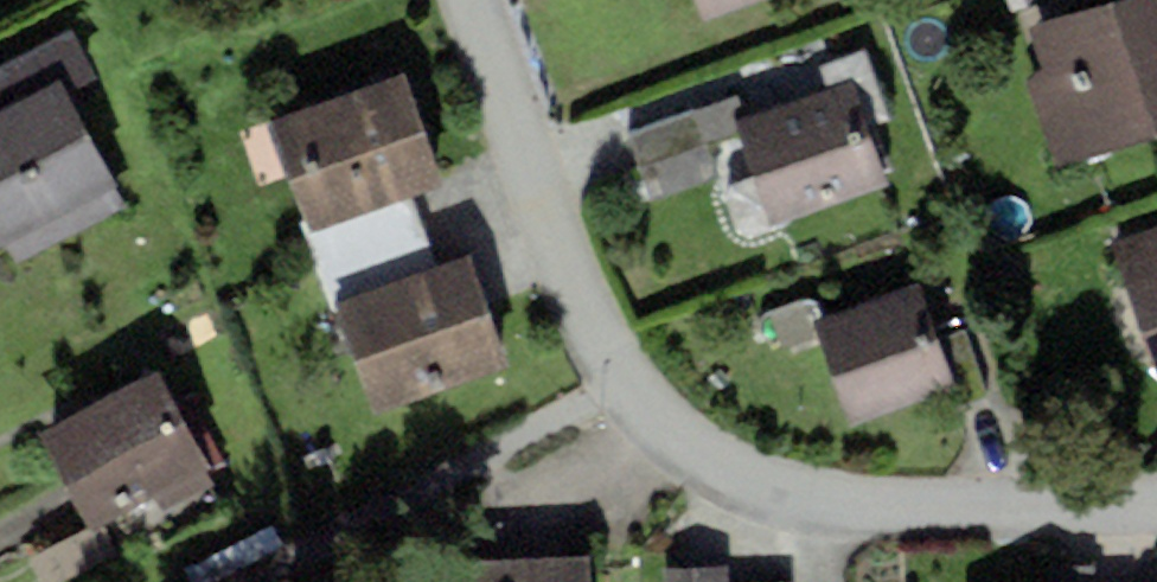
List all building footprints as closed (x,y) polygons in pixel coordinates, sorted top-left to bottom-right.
[(699,21),(755,0),(691,0),(699,21)] [(1031,29),(1045,74),(1028,80),(1056,165),(1156,132),(1156,0),(1119,0),(1031,29)] [(59,77),(66,91),(95,76),(70,30),(0,66),(0,108),(59,77)] [(404,69),(274,117),(313,226),(408,191),(445,180),(404,69)] [(11,269),(128,206),(66,91),(59,77),(0,108),(0,249),(11,269)] [(862,106),(747,147),(778,234),(893,193),(862,106)] [(343,309),(439,273),(408,191),(313,226),(343,309)] [(1109,242),(1156,376),(1156,224),(1109,242)] [(439,273),(343,309),(385,421),(516,374),(474,260),(439,273)] [(934,299),(830,333),(860,427),(965,393),(934,299)] [(155,369),(37,432),(89,527),(100,521),(206,464),(155,369)] [(30,557),(43,581),(66,581),(118,555),(100,521),(89,527),(30,557)] [(429,559),(429,581),(592,581),(591,554),(429,559)] [(665,570),(665,581),(727,581),(726,568),(665,570)]
